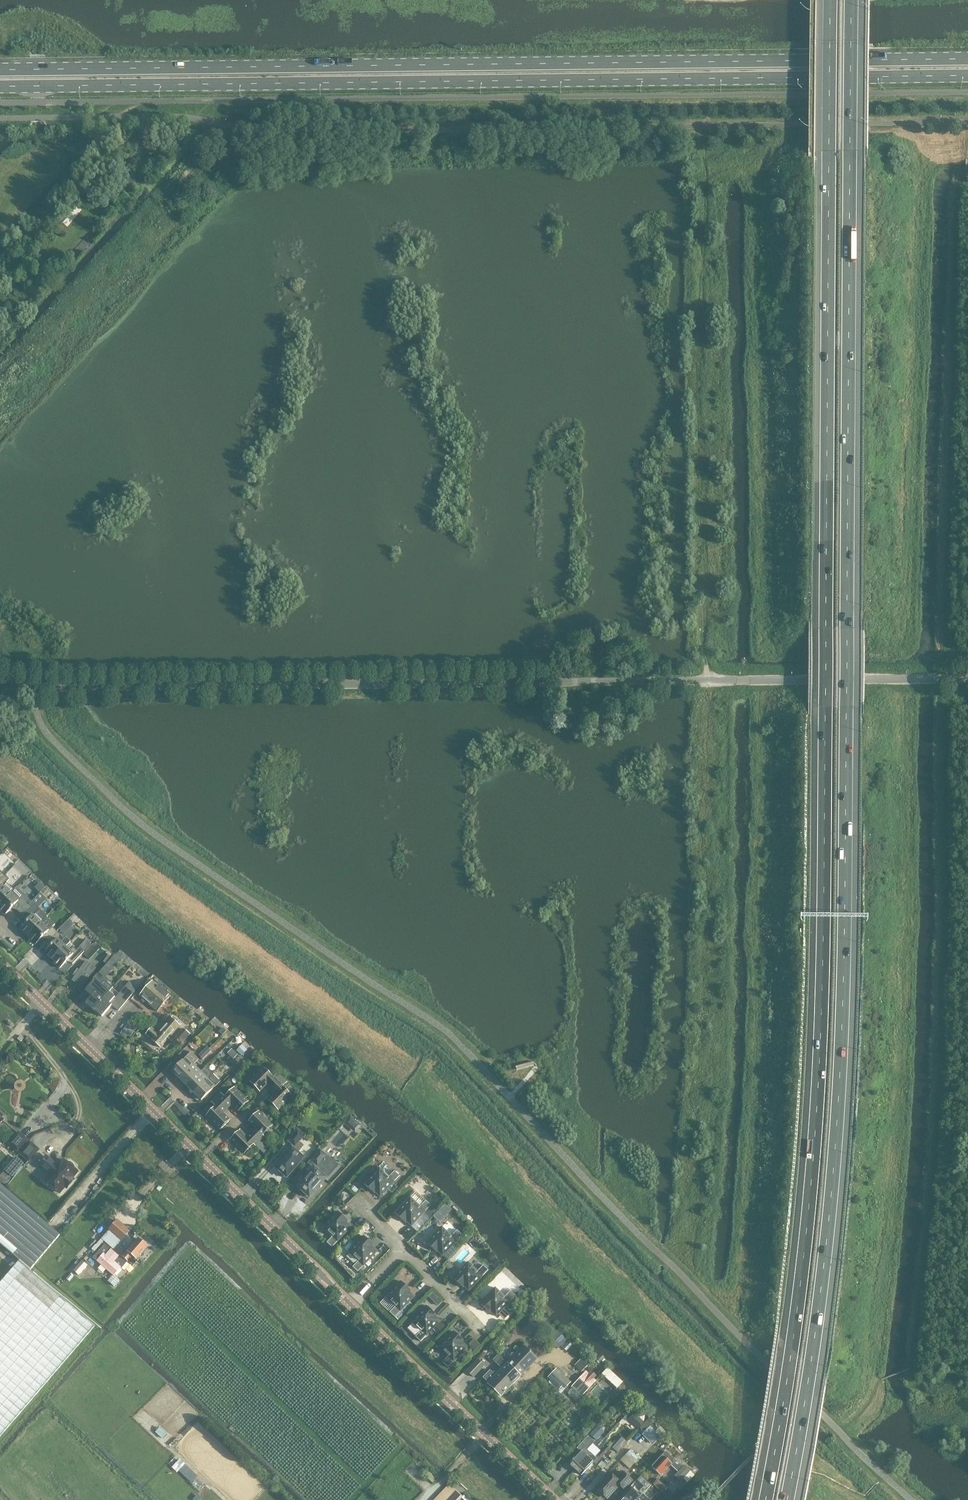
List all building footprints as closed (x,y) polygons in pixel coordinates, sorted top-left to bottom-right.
[(7,882),(9,879),(5,875),(0,879),(0,888),(3,885),(6,889),(10,885),(7,882)] [(6,889),(3,885),(0,888),(0,904),(11,893),(6,889)] [(15,897),(11,893),(0,904),(0,911),(5,915),(13,906),(19,901),(15,897)] [(18,910),(26,901),(18,894),(15,897),(19,901),(13,906),(18,910)] [(23,916),(32,907),(26,901),(18,910),(23,916)] [(40,915),(37,911),(40,909),(35,904),(32,907),(23,916),(28,920),(33,915),(37,918),(40,915)] [(41,922),(37,918),(33,915),(28,920),(19,929),(25,935),(26,934),(28,936),(41,922)] [(68,919),(60,928),(65,933),(74,924),(68,919)] [(49,930),(45,927),(41,922),(28,936),(30,938),(29,939),(35,945),(44,936),(49,930)] [(48,940),(57,931),(49,923),(45,927),(49,930),(44,936),(48,940)] [(65,939),(57,931),(48,940),(52,944),(58,938),(61,942),(65,939)] [(66,946),(61,942),(58,938),(52,944),(44,953),(50,959),(50,958),(52,960),(66,946)] [(88,959),(99,946),(93,941),(82,955),(88,959)] [(74,954),(70,950),(66,946),(52,960),(55,962),(54,963),(60,968),(68,960),(74,954)] [(73,964),(84,952),(79,947),(76,950),(73,947),(70,950),(74,954),(68,960),(73,964)] [(106,963),(111,957),(106,953),(101,959),(106,963)] [(82,987),(95,969),(86,961),(73,979),(82,987)] [(118,1011),(137,989),(141,985),(141,984),(146,978),(138,971),(116,997),(109,992),(104,998),(94,1009),(102,1017),(112,1005),(118,1011)] [(104,998),(109,992),(95,980),(87,989),(93,994),(86,1002),(94,1009),(104,998)] [(171,996),(152,981),(139,996),(157,1012),(171,996)] [(161,1048),(180,1025),(177,1023),(178,1021),(173,1016),(171,1017),(158,1032),(152,1027),(146,1034),(152,1039),(151,1040),(161,1048)] [(183,1040),(191,1034),(187,1029),(179,1036),(183,1040)] [(202,1058),(211,1050),(208,1047),(199,1056),(202,1058)] [(238,1054),(232,1049),(228,1053),(233,1059),(238,1054)] [(179,1078),(194,1064),(198,1059),(191,1052),(172,1071),(179,1078)] [(201,1071),(194,1064),(179,1078),(186,1086),(201,1071)] [(194,1093),(208,1078),(213,1074),(206,1066),(201,1071),(186,1086),(194,1093)] [(221,1079),(227,1074),(220,1067),(215,1072),(221,1079)] [(271,1089),(282,1077),(278,1073),(273,1077),(264,1068),(250,1082),(260,1092),(267,1085),(271,1089)] [(292,1096),(283,1086),(287,1082),(282,1077),(271,1089),(275,1093),(268,1100),(278,1110),(292,1096)] [(201,1100),(216,1086),(208,1078),(194,1093),(201,1100)] [(248,1101),(234,1087),(225,1097),(221,1093),(216,1097),(227,1109),(231,1104),(239,1111),(248,1101)] [(230,1120),(223,1113),(227,1109),(216,1097),(211,1102),(216,1106),(206,1116),(220,1130),(230,1120)] [(263,1135),(272,1125),(258,1111),(248,1121),(256,1128),(251,1133),(260,1141),(264,1136),(263,1135)] [(331,1140),(342,1148),(362,1123),(351,1115),(331,1140)] [(255,1146),(260,1141),(251,1133),(247,1137),(240,1130),(230,1140),(244,1154),(254,1144),(255,1146)] [(304,1158),(297,1152),(303,1146),(298,1142),(304,1136),(298,1130),(289,1141),(294,1145),(292,1148),(292,1147),(275,1167),(281,1172),(279,1174),(284,1178),(285,1176),(287,1177),(304,1158)] [(9,1143),(18,1151),(27,1140),(19,1132),(9,1143)] [(38,1149),(30,1142),(21,1153),(29,1160),(38,1149)] [(259,1142),(257,1146),(265,1151),(267,1147),(259,1142)] [(327,1177),(320,1172),(325,1166),(321,1162),(326,1155),(320,1150),(312,1160),(317,1165),(315,1167),(297,1187),(303,1192),(302,1193),(307,1197),(308,1196),(309,1197),(327,1177)] [(1,1174),(10,1181),(26,1162),(16,1155),(1,1174)] [(65,1186),(67,1188),(74,1179),(72,1178),(77,1171),(75,1169),(75,1167),(74,1165),(73,1164),(72,1162),(70,1162),(68,1161),(66,1162),(64,1160),(60,1164),(59,1163),(57,1163),(56,1164),(46,1156),(39,1164),(51,1174),(46,1181),(59,1193),(65,1186)] [(380,1196),(400,1176),(394,1171),(389,1177),(379,1167),(364,1184),(374,1193),(375,1192),(380,1196)] [(0,1184),(0,1245),(19,1261),(0,1283),(0,1437),(95,1326),(30,1270),(60,1235),(32,1211),(0,1184)] [(411,1226),(431,1205),(426,1200),(420,1206),(410,1197),(395,1213),(405,1223),(407,1221),(411,1226)] [(332,1247),(352,1226),(347,1222),(348,1221),(338,1211),(323,1227),(332,1236),(327,1242),(332,1247)] [(114,1249),(129,1231),(117,1220),(102,1238),(114,1249)] [(443,1255),(462,1235),(457,1230),(451,1236),(442,1227),(427,1243),(437,1252),(438,1251),(443,1255)] [(358,1272),(377,1251),(373,1246),(374,1245),(364,1236),(348,1252),(358,1261),(353,1267),(358,1272)] [(103,1249),(107,1245),(100,1239),(92,1249),(97,1253),(102,1248),(103,1249)] [(137,1258),(147,1246),(138,1239),(122,1257),(120,1254),(117,1257),(110,1251),(111,1249),(108,1246),(105,1249),(106,1250),(97,1260),(113,1275),(120,1267),(121,1268),(128,1260),(133,1265),(139,1259),(137,1258)] [(73,1270),(78,1275),(87,1265),(82,1260),(73,1270)] [(469,1291),(488,1270),(483,1265),(478,1271),(468,1262),(453,1278),(463,1287),(464,1286),(469,1291)] [(395,1317),(414,1296),(410,1292),(411,1290),(401,1281),(386,1297),(395,1306),(390,1312),(395,1317)] [(496,1316),(515,1295),(510,1290),(505,1296),(495,1287),(480,1303),(490,1313),(491,1312),(496,1316)] [(499,1313),(504,1318),(515,1308),(509,1302),(499,1313)] [(421,1341),(440,1321),(435,1316),(437,1315),(427,1305),(411,1321),(421,1331),(415,1336),(421,1341)] [(448,1367),(467,1346),(463,1342),(464,1340),(454,1331),(439,1347),(448,1356),(442,1362),(448,1367)] [(556,1347),(565,1338),(558,1331),(549,1340),(556,1347)] [(527,1348),(524,1345),(514,1355),(528,1369),(537,1358),(527,1348)] [(507,1363),(498,1355),(493,1360),(502,1368),(507,1363)] [(528,1369),(514,1355),(507,1363),(521,1376),(528,1369)] [(589,1364),(581,1356),(573,1364),(581,1372),(589,1364)] [(474,1377),(484,1366),(478,1359),(467,1370),(474,1377)] [(521,1376),(507,1363),(502,1368),(498,1372),(512,1385),(521,1376)] [(573,1380),(559,1367),(548,1378),(560,1388),(562,1385),(565,1388),(573,1380)] [(596,1375),(589,1368),(586,1372),(596,1382),(597,1381),(594,1378),(596,1375)] [(512,1385),(498,1372),(495,1375),(490,1370),(483,1378),(488,1382),(488,1383),(501,1396),(512,1385)] [(596,1382),(586,1372),(579,1379),(581,1380),(589,1389),(596,1382)] [(589,1389),(581,1380),(573,1388),(581,1397),(589,1389)] [(581,1397),(573,1388),(572,1387),(568,1391),(577,1400),(581,1397)] [(639,1427),(642,1422),(631,1415),(629,1419),(639,1427)] [(599,1424),(591,1433),(597,1439),(605,1430),(599,1424)] [(166,1434),(159,1428),(155,1431),(162,1438),(166,1434)] [(601,1458),(597,1454),(595,1456),(587,1449),(594,1442),(588,1436),(577,1448),(580,1451),(581,1450),(584,1453),(586,1452),(592,1457),(592,1456),(596,1459),(594,1462),(596,1464),(601,1458)] [(602,1458),(610,1449),(605,1445),(597,1454),(601,1458),(602,1458)] [(631,1459),(630,1460),(635,1463),(639,1455),(630,1449),(626,1456),(631,1459)] [(575,1469),(587,1456),(584,1453),(581,1450),(580,1451),(569,1463),(575,1469)] [(661,1475),(671,1464),(679,1471),(675,1476),(681,1481),(683,1479),(690,1471),(690,1470),(684,1465),(683,1467),(666,1451),(652,1467),(661,1475)] [(581,1475),(594,1462),(596,1459),(592,1456),(592,1457),(586,1452),(584,1453),(587,1456),(575,1469),(581,1475)] [(195,1477),(183,1466),(179,1471),(191,1482),(195,1477)] [(432,1483),(438,1476),(433,1471),(427,1478),(432,1483)] [(686,1482),(693,1475),(690,1471),(683,1479),(686,1482)] [(607,1498),(618,1485),(624,1490),(632,1480),(623,1472),(618,1477),(615,1477),(609,1472),(595,1488),(598,1490),(598,1492),(602,1496),(604,1495),(607,1498)] [(648,1481),(641,1476),(637,1480),(643,1486),(648,1481)] [(462,1497),(448,1485),(441,1493),(442,1494),(438,1499),(436,1498),(434,1499),(459,1499),(462,1497)] [(648,1499),(654,1492),(649,1488),(643,1494),(637,1499),(649,1499),(648,1499)] [(643,1494),(639,1491),(633,1498),(628,1494),(623,1499),(637,1499),(643,1494)]
